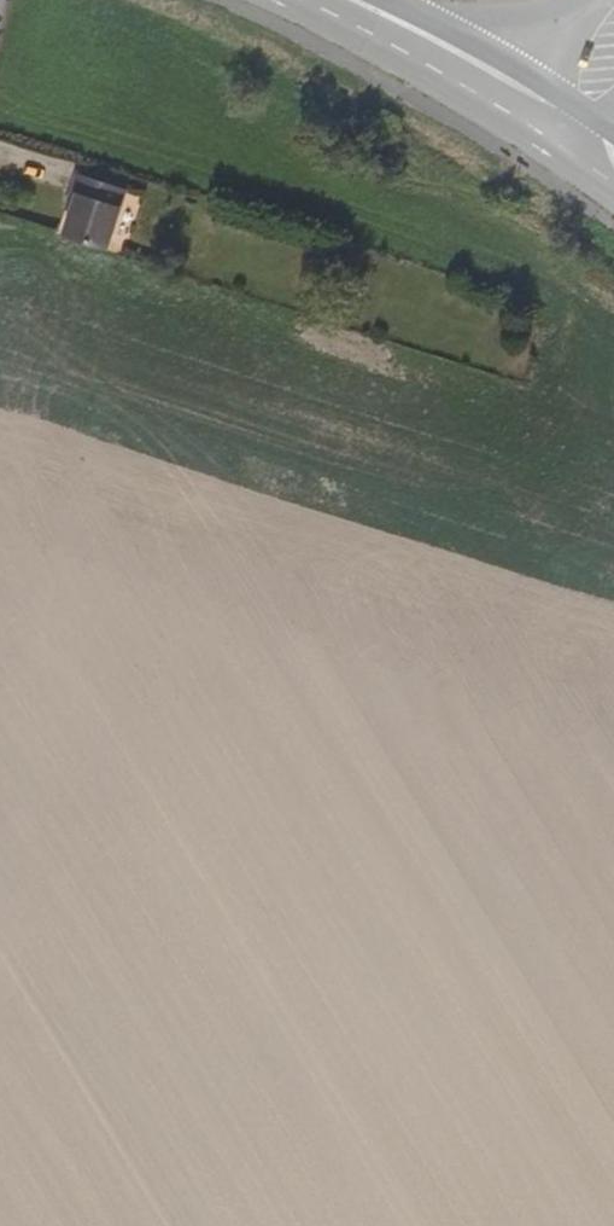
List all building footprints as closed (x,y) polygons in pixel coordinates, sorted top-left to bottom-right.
[(80,218),(73,243),(112,254),(130,188),(84,174),(78,195),(86,197),(80,218)] [(72,216),(80,218),(86,197),(78,195),(72,216)]
